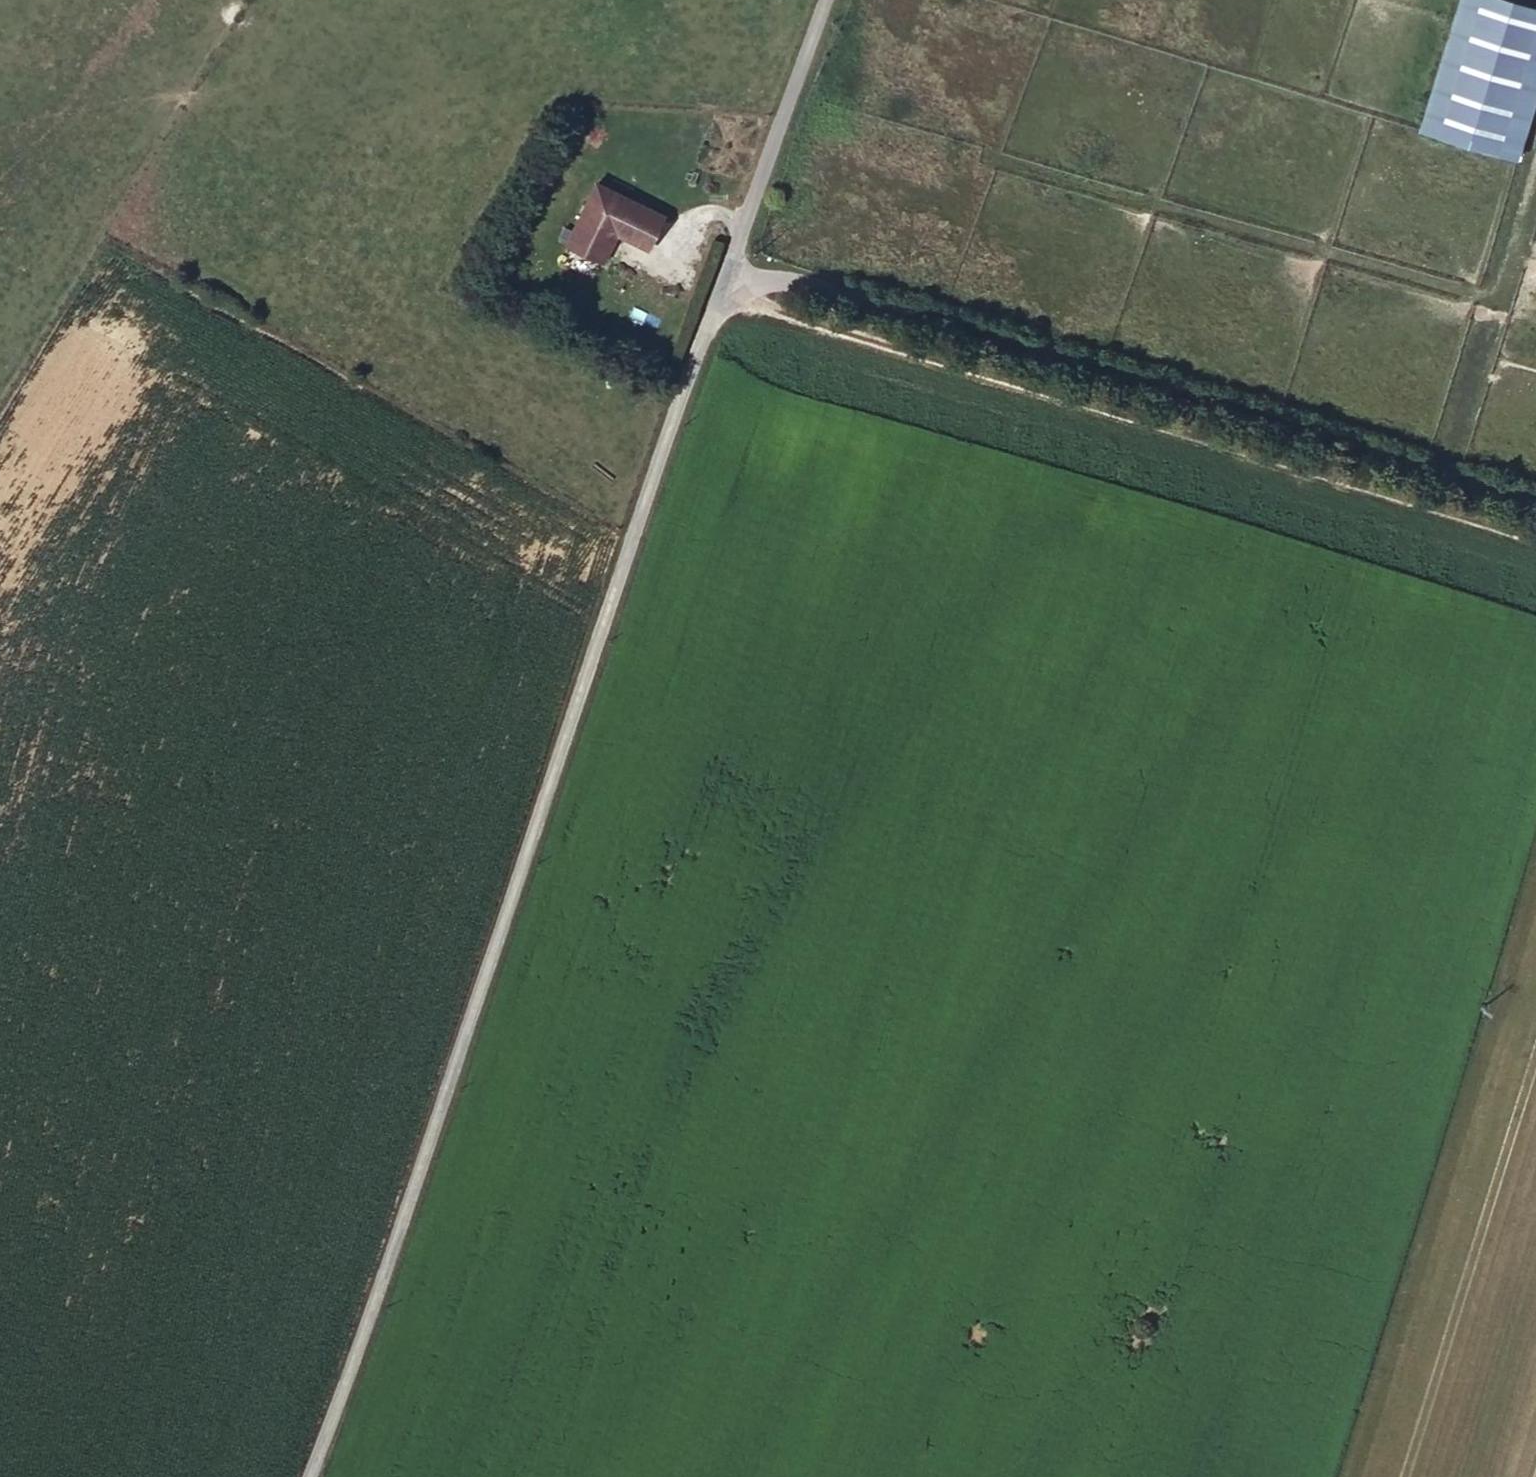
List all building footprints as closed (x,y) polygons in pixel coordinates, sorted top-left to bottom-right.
[(1522,0),(1461,0),(1421,128),(1516,160),(1535,98),(1535,5),(1522,0)] [(660,217),(591,181),(561,241),(597,261),(612,232),(643,250),(660,217)]
